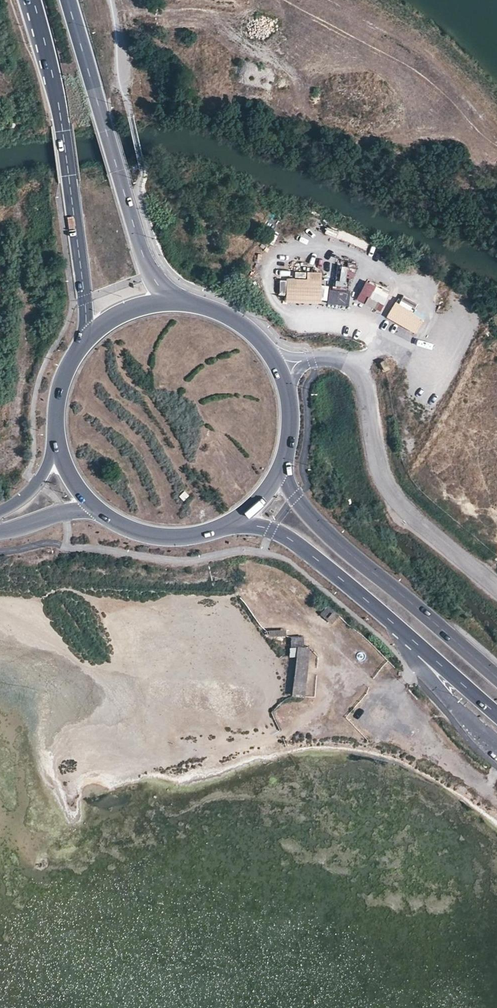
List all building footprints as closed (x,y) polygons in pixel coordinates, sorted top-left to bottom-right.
[(322,233),(324,222),(316,220),(313,231),(322,233)] [(308,280),(288,279),(287,303),(322,304),(323,272),(308,272),(308,280)] [(367,281),(356,299),(365,304),(375,286),(367,281)] [(367,306),(383,312),(389,293),(374,287),(367,306)] [(349,306),(350,292),(329,291),(329,305),(349,306)] [(425,319),(396,303),(388,318),(416,334),(425,319)] [(380,364),(386,372),(392,368),(386,360),(380,364)] [(295,696),(315,697),(316,682),(308,682),(309,646),(304,646),(304,637),(291,637),(290,658),(296,658),(295,696)]
